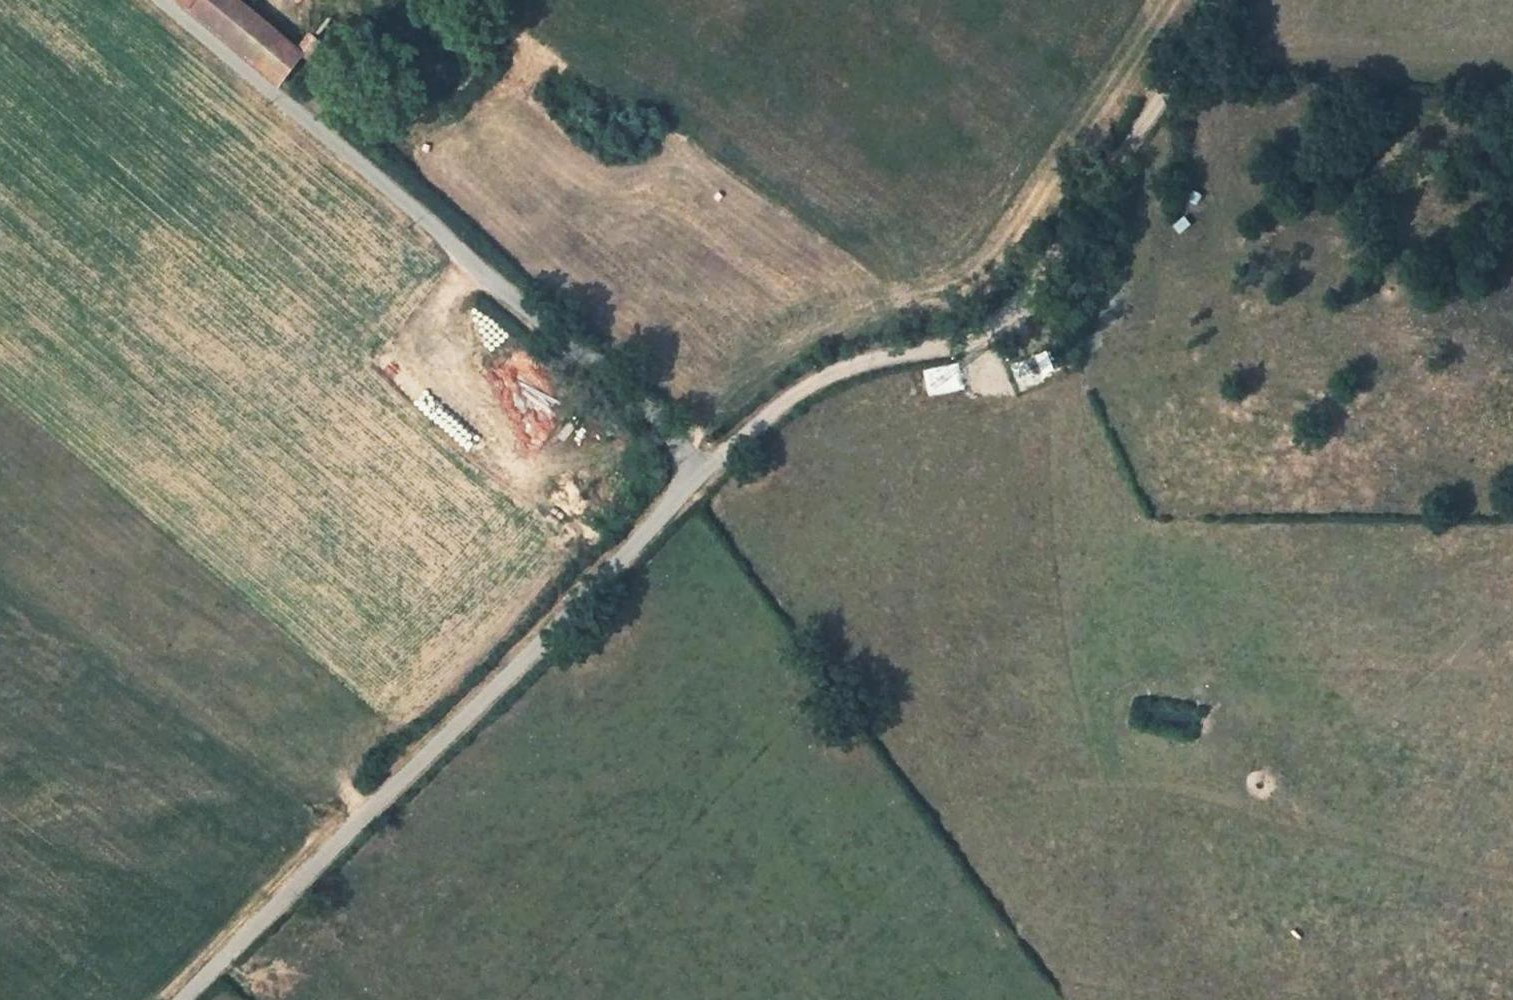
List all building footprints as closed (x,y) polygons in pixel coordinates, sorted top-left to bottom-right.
[(283,86),(308,56),(238,0),(190,0),(185,5),(283,86)]
